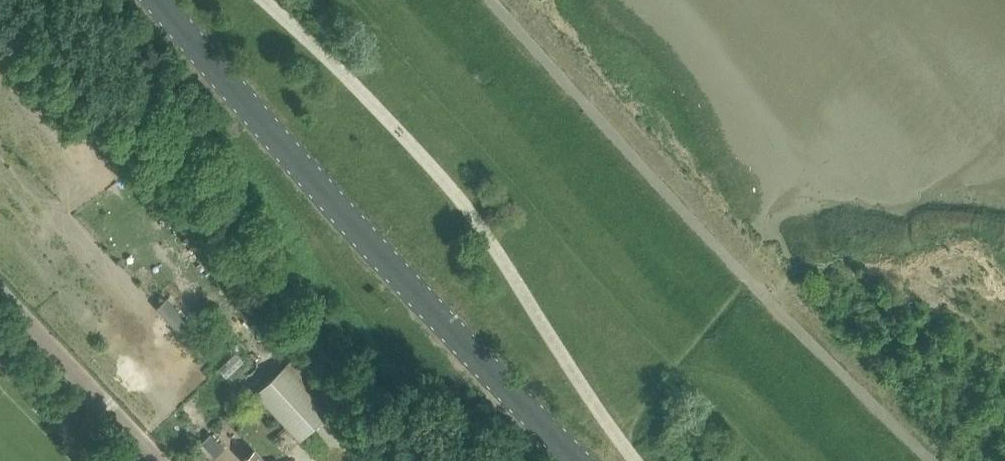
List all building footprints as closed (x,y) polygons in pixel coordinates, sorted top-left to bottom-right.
[(226,377),(244,361),(235,352),(218,368),(226,377)] [(331,411),(289,363),(258,392),(301,439),(331,411)] [(224,448),(213,436),(204,444),(214,456),(224,448)] [(256,449),(245,460),(246,460),(267,460),(256,449)]
